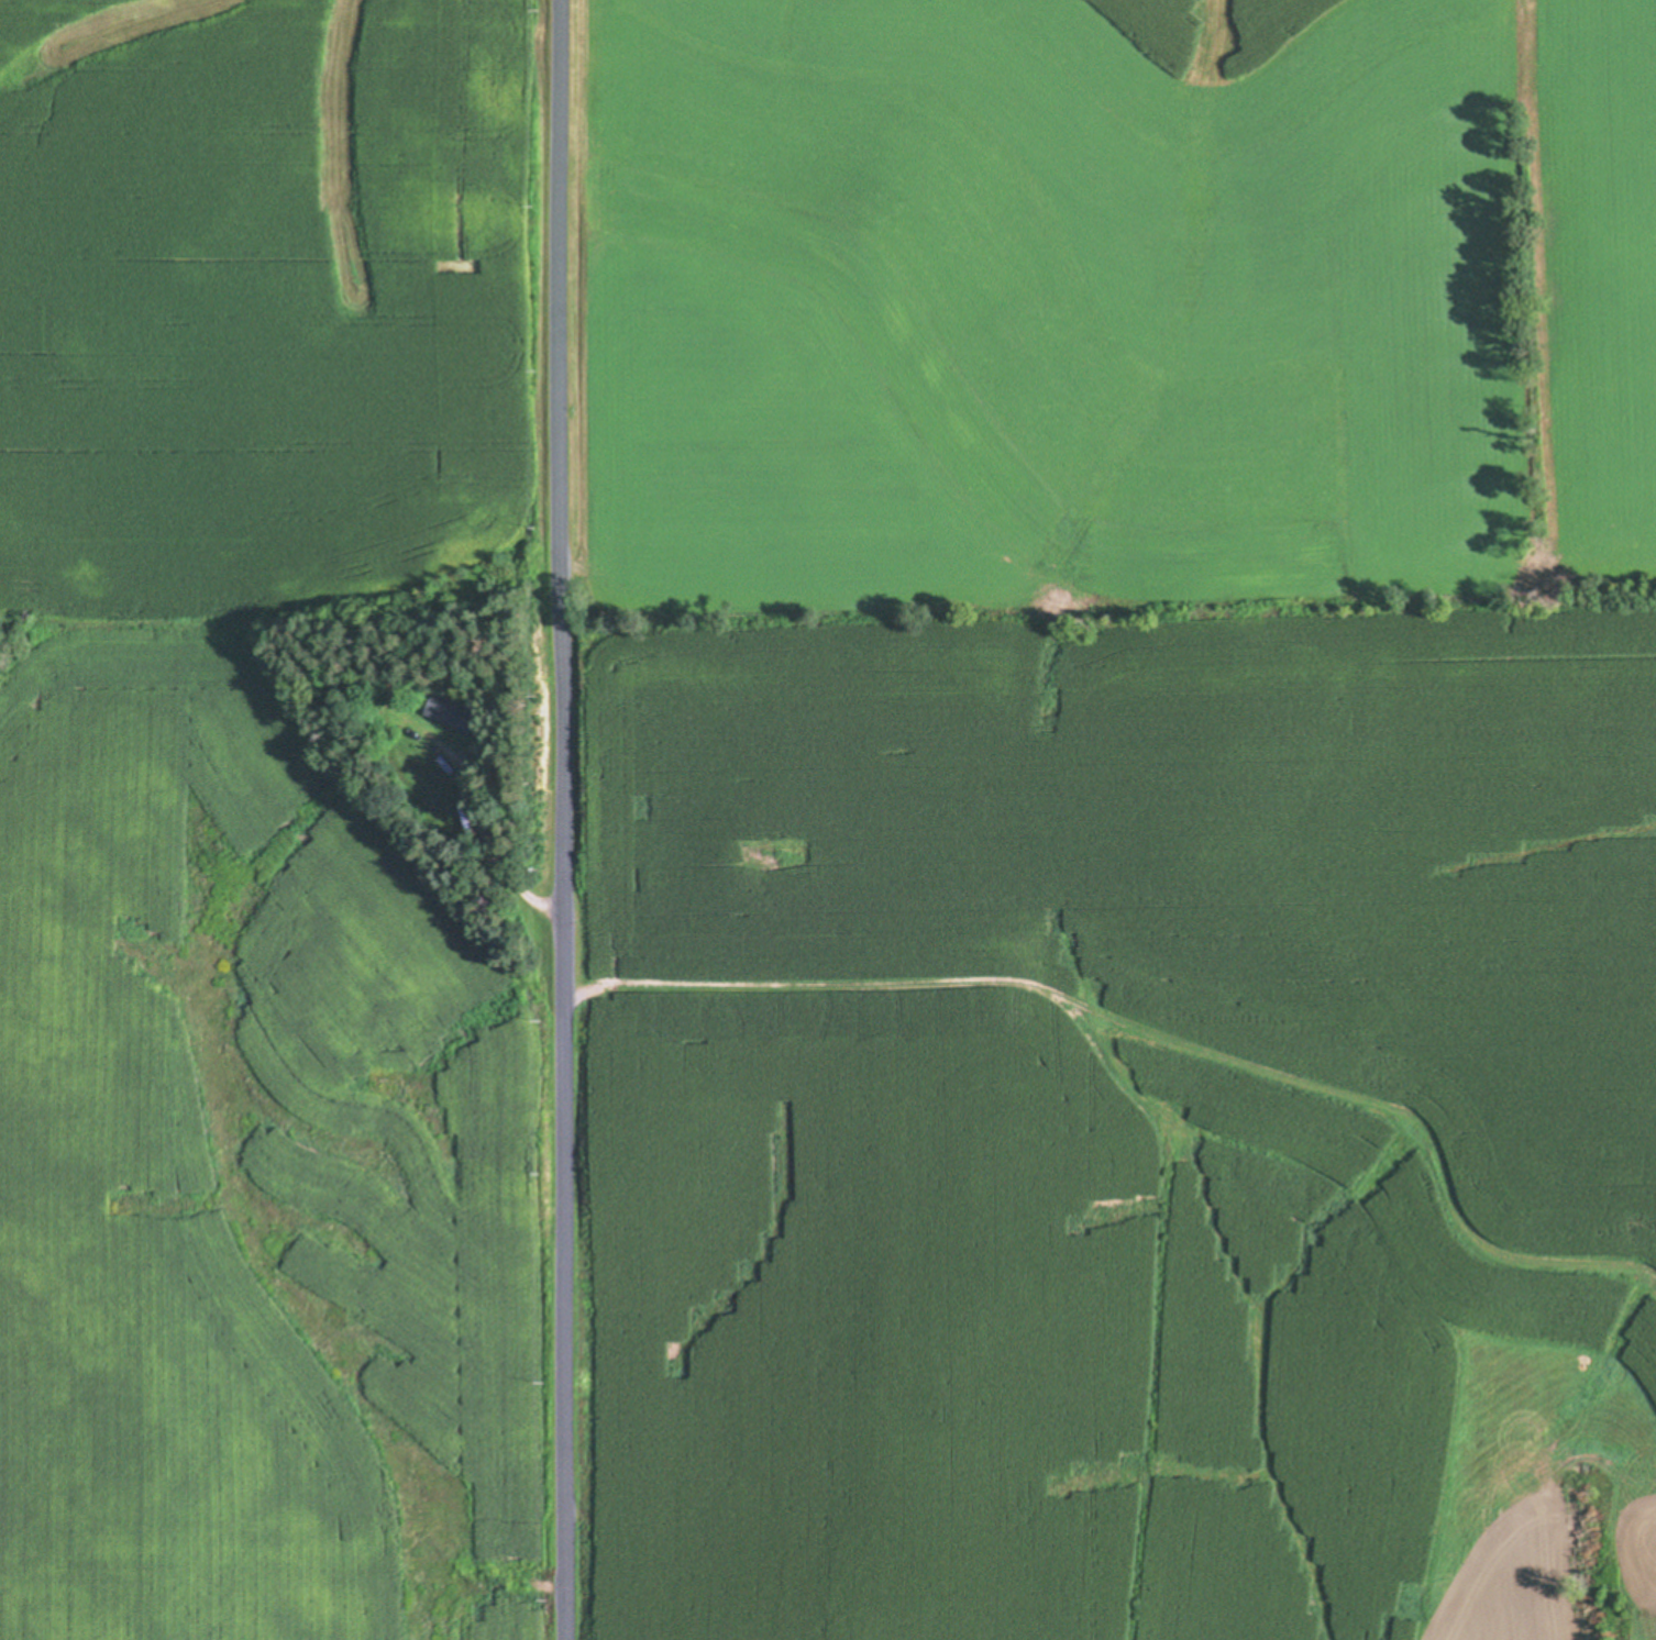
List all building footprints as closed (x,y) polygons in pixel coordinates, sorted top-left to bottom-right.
[(466,733),(474,711),(428,694),(420,716),(466,733)]
